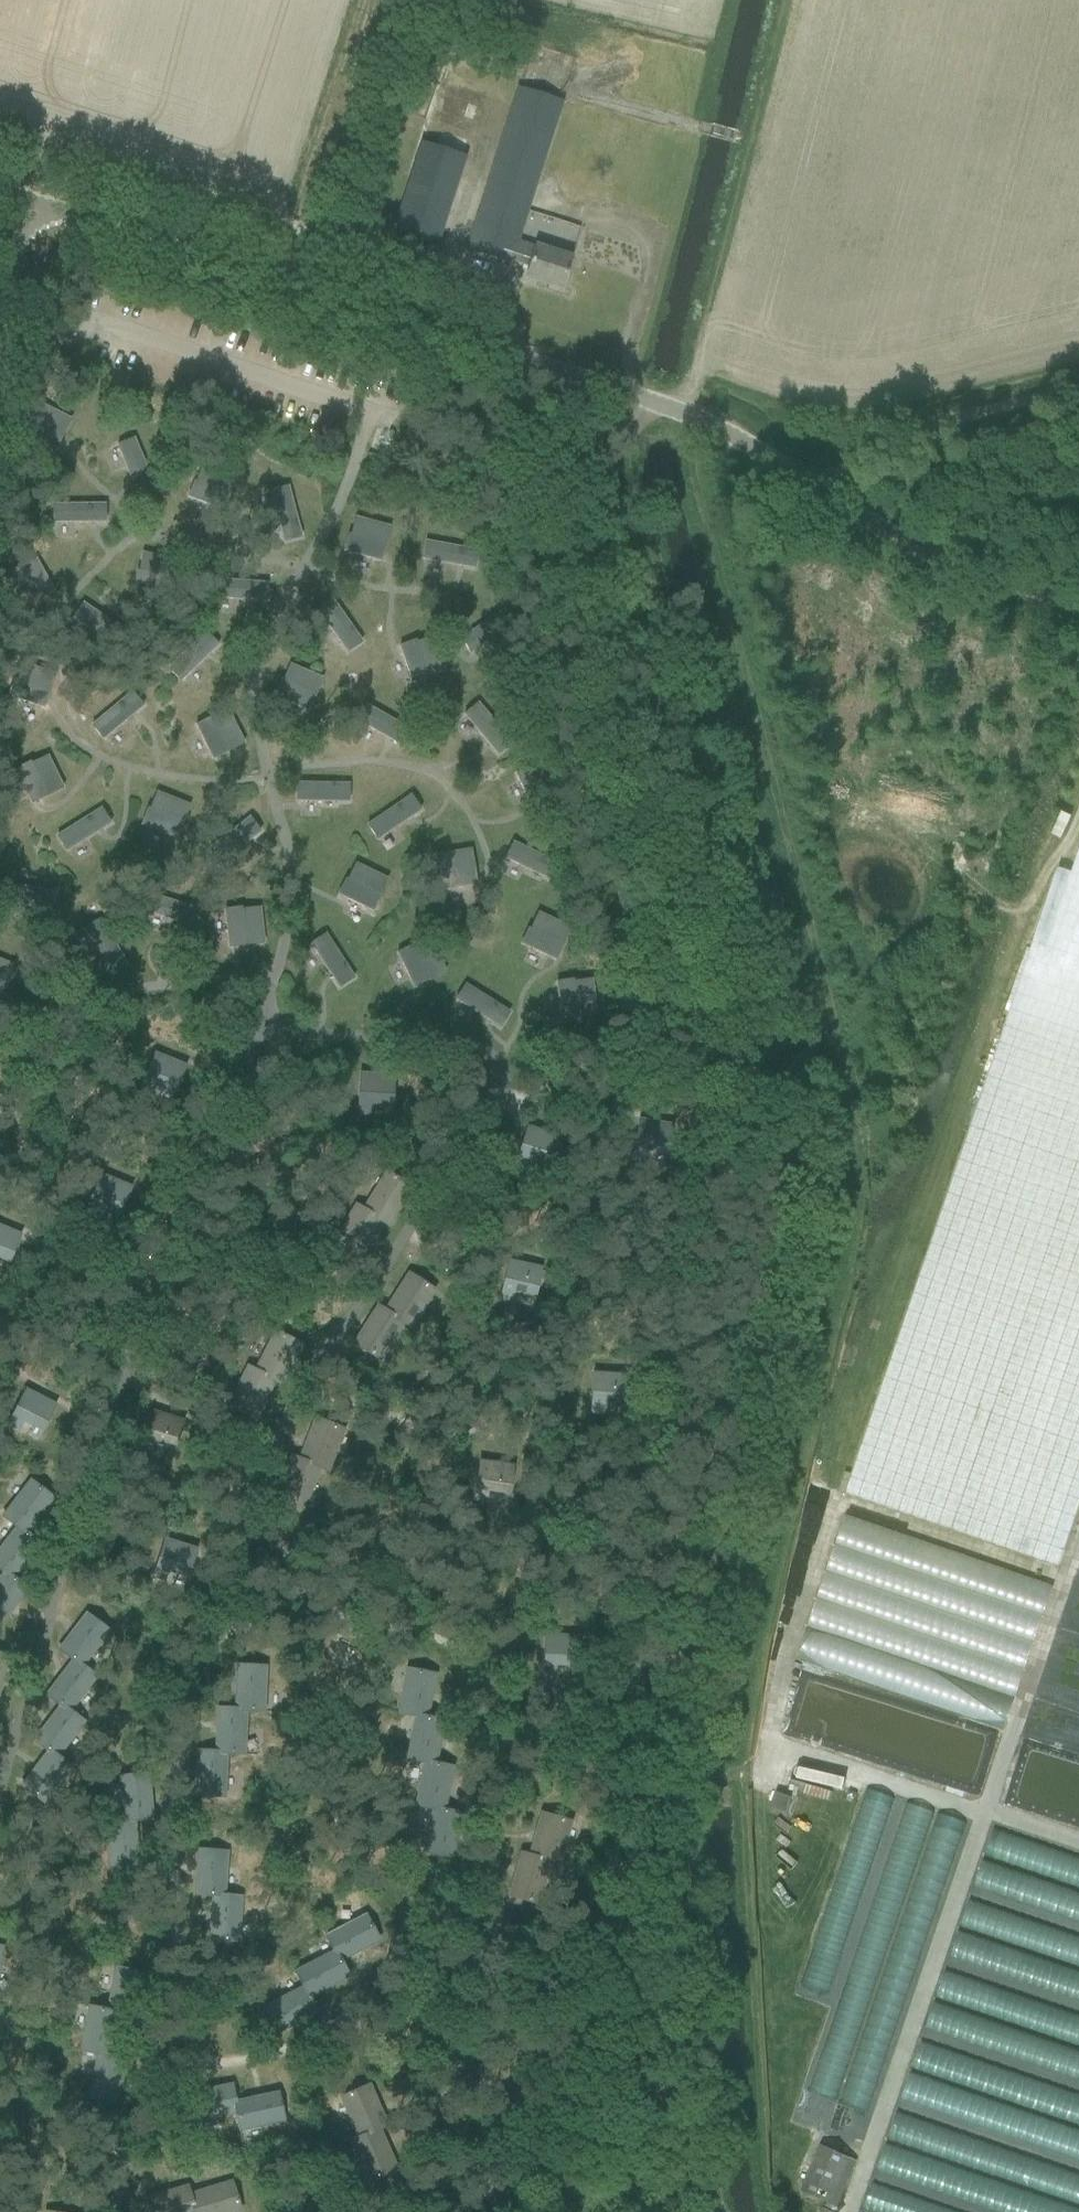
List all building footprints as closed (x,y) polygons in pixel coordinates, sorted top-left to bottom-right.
[(526,277),(561,288),(570,257),(517,241),(560,102),(518,88),(474,229),(467,250),(509,264),(510,261),(529,267),(526,277)] [(392,170),(376,222),(438,241),(454,190),(392,170)] [(116,442),(128,480),(149,473),(137,436),(116,442)] [(188,496),(206,504),(213,491),(195,482),(188,496)] [(267,488),(276,540),(300,536),(291,484),(267,488)] [(71,520),(107,519),(106,500),(71,501),(71,520)] [(345,549),(382,560),(392,524),(355,514),(345,549)] [(476,567),(480,548),(426,538),(423,557),(476,567)] [(348,651),(364,640),(333,596),(316,608),(348,651)] [(400,645),(413,681),(447,668),(433,633),(400,645)] [(188,649),(171,663),(182,676),(199,662),(188,649)] [(13,696),(46,704),(54,670),(20,663),(13,696)] [(105,738),(146,703),(133,687),(91,722),(105,738)] [(394,738),(403,720),(367,702),(358,720),(394,738)] [(229,706),(195,721),(212,757),(246,742),(229,706)] [(16,767),(31,801),(65,787),(49,752),(16,767)] [(296,780),(296,799),(350,800),(351,781),(296,780)] [(144,821),(175,833),(188,802),(157,790),(144,821)] [(376,836),(423,812),(414,793),(367,818),(376,836)] [(105,806),(56,829),(66,850),(115,827),(105,806)] [(514,837),(505,856),(551,879),(560,860),(514,837)] [(437,850),(439,885),(473,883),(471,848),(437,850)] [(845,1495),(1059,1568),(1078,1510),(1078,849),(1067,884),(1054,880),(1033,941),(845,1495)] [(376,909),(391,876),(355,860),(340,893),(376,909)] [(222,940),(262,938),(261,906),(220,909),(222,940)] [(536,909),(522,942),(558,957),(572,924),(536,909)] [(332,931),(314,938),(335,988),(353,980),(332,931)] [(412,987),(445,974),(429,935),(396,949),(412,987)] [(495,1021),(504,1003),(465,983),(455,1001),(495,1021)] [(139,1087),(137,1092),(153,1098),(157,1089),(175,1096),(186,1067),(152,1054),(139,1087)] [(359,1073),(356,1115),(371,1116),(371,1105),(393,1106),(395,1075),(359,1073)] [(513,1166),(528,1171),(533,1157),(552,1163),(562,1136),(528,1124),(513,1166)] [(638,1128),(633,1159),(647,1161),(648,1153),(666,1155),(670,1133),(638,1128)] [(384,1223),(390,1227),(415,1187),(387,1170),(363,1207),(356,1203),(355,1205),(384,1223)] [(83,1211),(95,1217),(100,1207),(119,1215),(132,1187),(101,1172),(83,1211)] [(332,1241),(361,1259),(384,1223),(355,1205),(332,1241)] [(9,1263),(21,1236),(0,1227),(0,1259),(9,1263)] [(499,1299),(518,1304),(521,1293),(538,1298),(546,1270),(510,1260),(499,1299)] [(375,1305),(412,1329),(437,1290),(408,1272),(384,1310),(376,1305),(375,1305)] [(351,1343),(380,1361),(404,1324),(375,1305),(351,1343)] [(247,1367),(284,1386),(305,1345),(276,1329),(256,1366),(250,1363),(247,1367)] [(227,1407),(257,1422),(277,1383),(283,1387),(284,1386),(247,1367),(227,1407)] [(589,1414),(604,1415),(605,1405),(627,1407),(630,1375),(592,1371),(589,1414)] [(6,1427),(18,1433),(23,1422),(42,1431),(56,1404),(25,1388),(6,1427)] [(148,1410),(137,1448),(151,1452),(155,1438),(175,1444),(182,1420),(148,1410)] [(321,1470),(329,1473),(347,1428),(315,1416),(299,1457),(292,1454),(290,1458),(321,1470)] [(274,1499),(305,1511),(321,1470),(290,1458),(274,1499)] [(476,1459),(471,1500),(486,1503),(488,1495),(508,1498),(513,1464),(476,1459)] [(1,1519),(14,1529),(39,1549),(43,1544),(29,1533),(56,1498),(32,1479),(1,1519)] [(1009,1726),(1053,1579),(842,1516),(798,1663),(1009,1726)] [(27,1593),(30,1589),(16,1578),(39,1549),(14,1529),(0,1546),(0,1571),(3,1574),(27,1593)] [(153,1577),(164,1580),(166,1572),(188,1580),(198,1552),(165,1541),(153,1577)] [(0,1626),(27,1593),(3,1574),(0,1578),(0,1626)] [(56,1650),(71,1662),(95,1680),(98,1676),(84,1665),(111,1631),(86,1612),(56,1650)] [(542,1663),(541,1676),(555,1677),(555,1664),(579,1666),(581,1636),(544,1633),(542,1663)] [(9,1654),(0,1652),(0,1697),(9,1654)] [(57,1705),(82,1725),(85,1721),(71,1710),(95,1680),(71,1662),(45,1695),(57,1705)] [(239,1712),(248,1713),(265,1714),(268,1667),(241,1665),(239,1712)] [(409,1670),(400,1711),(414,1714),(426,1717),(436,1676),(409,1670)] [(46,1751),(56,1759),(82,1725),(57,1705),(30,1739),(46,1751)] [(218,1755),(246,1757),(248,1713),(239,1712),(220,1711),(218,1755)] [(414,1714),(405,1752),(436,1760),(445,1721),(428,1717),(426,1717),(414,1714)] [(19,1785),(43,1804),(70,1770),(56,1759),(46,1751),(19,1785)] [(405,1752),(403,1758),(423,1763),(415,1801),(445,1808),(454,1770),(434,1765),(436,1760),(405,1752)] [(202,1798),(225,1799),(227,1756),(218,1755),(204,1755),(202,1798)] [(118,1777),(124,1824),(155,1821),(149,1773),(118,1777)] [(862,1786),(807,1985),(831,1992),(886,1793),(862,1786)] [(776,1791),(770,1807),(786,1812),(792,1797),(776,1791)] [(872,2137),(959,1818),(931,1810),(931,1808),(898,1799),(809,2121),(833,2128),(833,2126),(872,2137)] [(415,1801),(414,1805),(433,1810),(423,1851),(451,1857),(461,1816),(444,1812),(445,1808),(415,1801)] [(544,1813),(531,1858),(552,1864),(559,1865),(572,1820),(544,1813)] [(104,1827),(109,1869),(141,1865),(136,1824),(104,1827)] [(195,1889),(225,1891),(228,1852),(197,1850),(195,1889)] [(522,1858),(511,1898),(539,1906),(552,1864),(531,1858),(531,1860),(522,1858)] [(207,1941),(239,1943),(242,1892),(225,1891),(195,1889),(194,1901),(210,1902),(207,1941)] [(324,1936),(332,1951),(346,1979),(350,1977),(342,1961),(380,1941),(366,1914),(324,1936)] [(301,1987),(316,2014),(319,2012),(312,1997),(346,1979),(332,1951),(293,1971),(301,1987)] [(109,2009),(137,2015),(147,1972),(118,1966),(109,2009)] [(267,2005),(281,2032),(316,2014),(301,1987),(267,2005)] [(97,2054),(127,2061),(129,2054),(112,2050),(120,2013),(137,2017),(137,2015),(109,2009),(90,2005),(81,2051),(97,2054)] [(921,2042),(913,2068),(1078,2121),(1078,2092),(921,2042)] [(88,2092),(119,2099),(127,2061),(97,2054),(88,2092)] [(910,2076),(903,2100),(1078,2154),(1078,2128),(910,2076)] [(339,2097),(357,2137),(388,2122),(370,2082),(339,2097)] [(235,2114),(240,2132),(286,2121),(279,2091),(234,2102),(230,2083),(228,2084),(235,2114)] [(186,2094),(193,2124),(235,2114),(228,2084),(186,2094)] [(896,2117),(888,2143),(887,2143),(878,2174),(1011,2211),(1078,2211),(1078,2169),(896,2117)] [(349,2141),(368,2182),(399,2168),(381,2131),(390,2127),(388,2122),(357,2137),(349,2141)] [(800,2191),(837,2208),(859,2161),(822,2144),(800,2191)] [(197,2211),(243,2211),(233,2179),(190,2192),(197,2211)] [(147,2211),(196,2211),(190,2192),(188,2184),(143,2197),(147,2211)] [(869,2188),(862,2211),(954,2211),(869,2188)]
